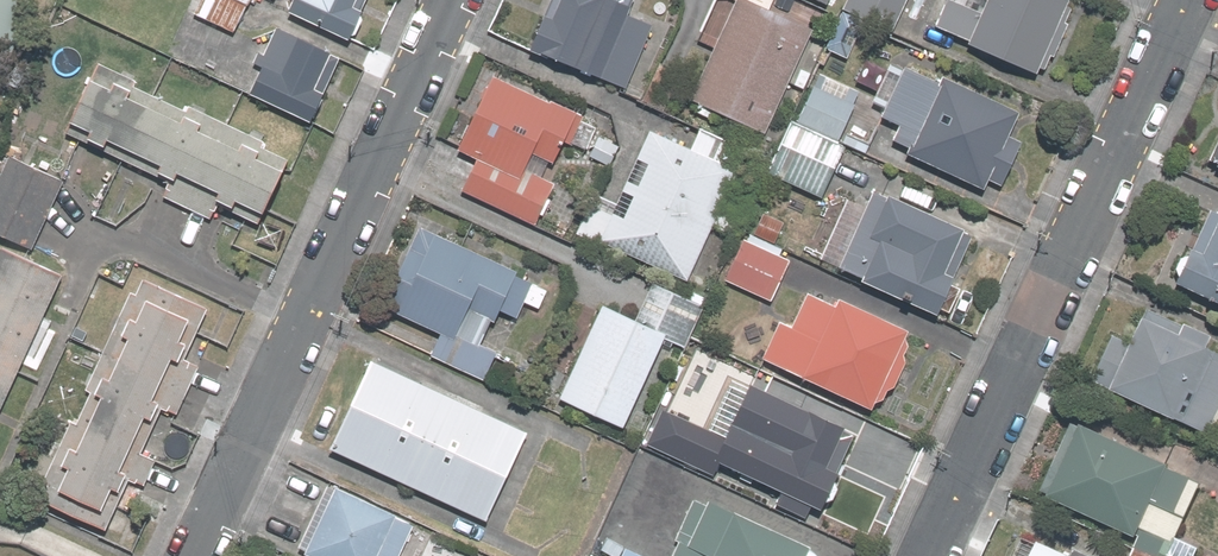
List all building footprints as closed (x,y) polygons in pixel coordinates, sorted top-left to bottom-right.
[(16,0),(0,0),(0,30),(16,0)] [(186,14),(231,34),(246,0),(192,0),(186,14)] [(277,12),(339,40),(357,0),(282,0),(277,12)] [(528,49),(625,89),(651,25),(626,14),(631,0),(549,0),(528,49)] [(762,15),(768,0),(727,0),(683,99),(759,133),(803,33),(762,15)] [(836,12),(886,33),(900,0),(841,0),(836,12)] [(948,0),(936,0),(923,27),(1035,81),(1071,8),(1054,0),(974,0),(969,10),(948,0)] [(334,52),(267,23),(237,94),(303,122),(334,52)] [(863,116),(895,133),(887,149),(973,194),(1016,111),(930,67),(923,80),(891,63),(863,116)] [(860,96),(812,72),(760,175),(808,199),(860,96)] [(270,170),(74,73),(49,123),(245,220),(270,170)] [(573,114),(485,75),(479,73),(445,151),(465,160),(451,193),(533,230),(554,184),(544,180),(573,114)] [(1197,166),(1217,175),(1217,117),(1197,166)] [(685,280),(707,227),(726,234),(736,211),(717,203),(730,171),(636,133),(591,242),(685,280)] [(0,154),(0,241),(22,251),(56,180),(0,154)] [(851,280),(849,285),(931,320),(968,234),(866,190),(831,272),(851,280)] [(1200,204),(1165,273),(1217,301),(1217,197),(1212,210),(1200,204)] [(519,283),(410,228),(371,305),(431,335),(421,356),(479,385),(496,350),(478,341),(494,309),(511,318),(519,304),(535,312),(547,289),(522,277),(519,283)] [(788,253),(738,231),(716,282),(766,304),(788,253)] [(0,250),(0,394),(53,274),(0,250)] [(148,455),(125,445),(144,402),(181,418),(203,369),(180,359),(203,307),(188,301),(134,277),(41,491),(95,515),(106,488),(129,498),(148,455)] [(650,277),(626,323),(660,340),(679,350),(702,303),(650,277)] [(903,332),(800,289),(785,325),(772,319),(754,363),(871,411),(903,332)] [(1139,302),(1121,339),(1106,331),(1082,379),(1197,437),(1217,395),(1217,355),(1202,348),(1208,337),(1139,302)] [(626,323),(595,308),(550,397),(615,429),(660,340),(626,323)] [(361,360),(321,450),(482,520),(521,429),(361,360)] [(849,436),(736,381),(699,456),(812,511),(849,436)] [(709,404),(669,383),(641,438),(682,458),(709,404)] [(1194,478),(1069,421),(1034,496),(1166,555),(1191,555),(1195,547),(1168,535),(1194,478)] [(293,555),(389,555),(405,523),(319,482),(285,552),(293,555)] [(819,554),(815,549),(810,546),(811,544),(735,508),(734,510),(709,498),(706,503),(694,498),(675,538),(679,540),(671,555),(820,555),(819,554)] [(1009,555),(1064,555),(1019,535),(1009,555)] [(622,555),(646,555),(626,547),(622,555)]
